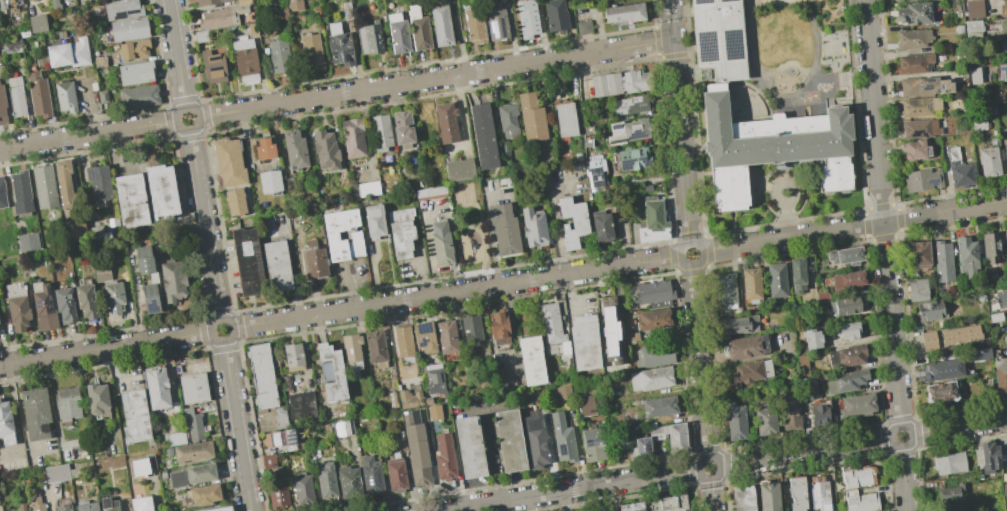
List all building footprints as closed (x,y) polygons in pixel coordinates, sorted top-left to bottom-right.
[(52,12),(50,0),(57,0),(58,5),(61,5),(62,10),(52,12)] [(104,3),(123,0),(142,0),(145,16),(107,22),(104,3)] [(288,12),(286,0),(302,0),(304,10),(288,12)] [(525,1),(525,0),(535,0),(541,33),(532,35),(532,38),(522,40),(516,2),(525,1)] [(545,1),(551,0),(563,0),(566,11),(567,10),(570,28),(550,32),(545,1)] [(696,67),(691,0),(741,0),(748,79),(725,81),(729,123),(771,120),(770,113),(783,112),(783,119),(825,115),(825,107),(845,105),(846,114),(850,114),(852,141),(850,142),(851,156),(849,156),(849,162),(851,162),(853,190),(848,190),(848,193),(839,193),(839,191),(833,191),(833,194),(823,195),(823,192),(820,193),(818,167),(824,166),(823,158),(745,165),(749,206),(747,206),(747,209),(718,212),(717,208),(714,208),(711,168),(710,168),(709,157),(707,157),(701,83),(714,82),(713,66),(696,67)] [(983,0),(985,17),(968,19),(966,1),(983,0)] [(342,3),(350,2),(353,20),(345,21),(342,3)] [(644,2),(647,20),(630,22),(630,19),(605,23),(603,9),(644,2)] [(932,23),(908,25),(907,23),(897,24),(896,9),(906,8),(906,4),(930,2),(932,23)] [(429,6),(449,3),(455,40),(454,40),(454,44),(436,47),(429,6)] [(251,4),(252,12),(237,14),(239,25),(209,30),(201,31),(199,19),(203,18),(202,12),(238,6),(251,4)] [(414,50),(408,11),(410,11),(409,6),(418,4),(419,10),(424,9),(425,16),(427,16),(432,47),(414,50)] [(485,9),(505,5),(510,37),(506,38),(506,40),(500,41),(500,39),(490,41),(485,9)] [(464,9),(481,6),(487,43),(477,44),(477,39),(469,41),(464,9)] [(387,15),(401,13),(402,20),(407,19),(412,51),(393,54),(387,15)] [(45,14),(48,31),(32,33),(29,16),(45,14)] [(150,37),(114,43),(110,23),(147,17),(150,37)] [(576,22),(590,20),(592,33),(578,35),(576,22)] [(965,22),(983,20),(984,31),(966,33),(965,22)] [(999,20),(1006,20),(1006,34),(1001,35),(999,20)] [(356,65),(343,67),(342,62),(332,64),(327,36),(330,36),(328,24),(340,22),(342,34),(350,32),(356,65)] [(357,27),(380,23),(385,52),(369,54),(369,53),(361,55),(357,27)] [(963,25),(964,33),(956,34),(955,26),(963,25)] [(896,31),(931,28),(931,36),(934,36),(934,40),(932,40),(932,43),(926,43),(927,49),(897,51),(897,42),(897,39),(896,31)] [(201,31),(209,30),(211,41),(196,43),(194,32),(201,31)] [(65,31),(66,38),(57,39),(56,33),(65,31)] [(300,36),(319,33),(325,70),(316,71),(315,67),(305,68),(300,36)] [(69,43),(78,42),(77,37),(86,36),(90,64),(71,67),(71,64),(73,64),(69,43)] [(1,55),(0,51),(0,42),(21,38),(23,51),(1,55)] [(149,38),(151,48),(148,48),(149,57),(134,60),(134,59),(122,61),(119,45),(131,43),(131,41),(149,38)] [(231,41),(253,38),(254,47),(255,47),(257,59),(258,59),(259,70),(258,70),(259,80),(259,82),(243,85),(243,83),(242,83),(241,77),(240,78),(239,73),(236,74),(231,41)] [(268,42),(287,39),(292,71),(290,71),(291,75),(284,76),(283,72),(274,73),(272,64),(271,64),(269,53),(270,53),(268,42)] [(73,64),(71,64),(50,67),(47,47),(69,43),(73,64)] [(201,51),(209,50),(210,55),(224,52),(225,61),(228,61),(229,66),(226,67),(227,76),(226,76),(227,81),(208,84),(207,79),(206,79),(201,51)] [(898,56),(933,53),(934,62),(932,63),(932,66),(930,66),(930,72),(927,72),(927,73),(897,75),(897,68),(899,67),(898,56)] [(106,57),(108,64),(96,66),(94,58),(106,57)] [(154,80),(122,86),(119,66),(152,61),(154,72),(152,72),(154,80)] [(1005,63),(1006,63),(1006,82),(1002,82),(1001,74),(999,74),(998,65),(1005,64),(1005,63)] [(591,76),(619,72),(620,77),(623,76),(623,72),(642,69),(642,73),(651,71),(654,89),(626,93),(625,91),(622,91),(623,94),(594,98),(591,76)] [(27,73),(40,71),(41,79),(46,78),(52,117),(42,118),(41,115),(33,116),(27,73)] [(21,76),(28,116),(13,118),(7,78),(21,76)] [(899,79),(917,77),(917,78),(938,77),(938,80),(946,80),(947,93),(932,94),(932,96),(918,97),(918,96),(901,98),(900,86),(899,79)] [(78,111),(68,113),(68,110),(59,111),(55,84),(61,83),(60,80),(68,79),(69,82),(73,81),(78,111)] [(9,123),(0,124),(0,82),(3,82),(7,107),(5,107),(6,115),(7,115),(9,123)] [(157,84),(160,104),(123,110),(120,90),(157,84)] [(105,90),(108,102),(100,104),(97,91),(105,90)] [(518,94),(535,91),(537,107),(544,106),(549,139),(525,143),(518,94)] [(623,98),(653,94),(655,109),(624,114),(622,102),(623,101),(623,98)] [(901,99),(931,97),(932,98),(941,97),(942,111),(933,111),(933,116),(901,118),(900,110),(901,110),(901,99)] [(435,105),(452,102),(453,109),(457,108),(458,114),(455,115),(459,142),(441,144),(435,105)] [(469,105),(489,102),(499,167),(479,170),(469,105)] [(555,105),(572,102),(578,135),(560,138),(555,105)] [(497,106),(517,103),(519,116),(516,116),(518,128),(520,127),(521,137),(505,140),(503,132),(501,132),(497,106)] [(997,107),(997,115),(989,115),(988,108),(997,107)] [(393,128),(394,127),(392,113),(410,110),(415,141),(411,142),(412,148),(403,149),(402,144),(396,145),(393,128)] [(370,117),(388,114),(393,146),(387,147),(388,151),(376,153),(370,117)] [(608,146),(607,137),(611,137),(609,123),(623,121),(623,123),(636,121),(635,118),(648,117),(649,124),(651,124),(652,131),(650,132),(651,137),(626,141),(626,143),(608,146)] [(987,129),(974,130),(973,118),(986,117),(986,123),(990,123),(990,127),(987,128),(987,129)] [(341,121),(361,118),(361,120),(363,119),(365,131),(363,131),(367,157),(347,160),(341,121)] [(902,122),(930,119),(930,120),(936,119),(938,135),(932,136),(932,137),(904,140),(902,122)] [(583,128),(592,126),(594,134),(585,136),(583,128)] [(283,133),(298,130),(300,138),(305,138),(309,167),(296,169),(295,165),(288,166),(283,133)] [(313,132),(325,130),(325,133),(333,132),(334,141),(336,141),(337,150),(339,150),(341,161),(339,161),(340,170),(329,172),(328,168),(319,169),(317,154),(315,154),(313,143),(315,143),(313,132)] [(277,158),(269,159),(269,160),(262,162),(263,163),(259,164),(258,161),(257,161),(255,147),(254,139),(272,136),(273,144),(275,144),(277,158)] [(212,141),(227,138),(228,141),(238,139),(243,168),(246,168),(248,184),(223,188),(221,175),(218,176),(212,141)] [(904,143),(916,142),(915,139),(928,138),(929,146),(930,146),(931,156),(926,156),(926,158),(905,160),(904,143)] [(499,142),(508,141),(510,155),(501,156),(499,142)] [(584,142),(591,141),(592,147),(585,149),(584,142)] [(653,166),(613,172),(611,162),(613,162),(611,153),(617,152),(628,150),(628,151),(636,149),(648,147),(649,158),(651,158),(653,166)] [(972,163),(972,165),(975,165),(977,177),(974,178),(975,184),(953,188),(949,166),(950,166),(947,149),(958,147),(961,164),(972,163)] [(996,147),(1000,175),(982,178),(978,149),(996,147)] [(583,153),(584,160),(576,161),(575,154),(583,153)] [(472,158),(476,179),(448,183),(445,163),(472,158)] [(54,162),(70,160),(77,207),(62,210),(54,162)] [(587,184),(586,167),(587,167),(587,161),(596,160),(597,166),(600,166),(601,183),(587,184)] [(32,167),(52,164),(58,207),(39,210),(32,167)] [(107,165),(113,198),(102,200),(103,205),(95,206),(94,201),(91,202),(90,192),(92,191),(90,181),(88,181),(86,167),(92,166),(92,167),(107,165)] [(146,167),(164,165),(164,167),(172,166),(180,219),(164,221),(163,215),(153,217),(146,167)] [(941,171),(943,186),(936,187),(936,185),(932,186),(933,189),(906,193),(904,180),(907,179),(906,173),(929,169),(930,173),(941,171)] [(27,170),(32,199),(34,199),(36,211),(14,215),(12,202),(15,202),(11,174),(18,173),(18,171),(27,170)] [(259,174),(279,170),(283,191),(262,195),(259,174)] [(114,177),(142,173),(149,224),(122,228),(114,177)] [(9,207),(0,208),(0,176),(4,176),(9,207)] [(379,181),(381,194),(360,198),(358,184),(379,181)] [(446,186),(447,196),(433,198),(431,188),(446,186)] [(225,191),(242,188),(247,213),(229,216),(225,191)] [(669,238),(633,244),(631,223),(645,222),(643,196),(656,195),(656,200),(662,200),(663,222),(669,222),(669,238)] [(585,202),(590,235),(577,237),(578,242),(580,242),(581,248),(566,251),(561,224),(568,223),(569,230),(573,229),(571,216),(561,218),(558,198),(571,196),(572,204),(585,202)] [(522,253),(498,256),(493,225),(491,225),(488,206),(514,202),(515,210),(511,210),(512,216),(516,216),(522,253)] [(382,204),(386,234),(378,235),(379,240),(370,241),(370,237),(368,237),(363,207),(382,204)] [(521,209),(532,207),(533,214),(544,212),(549,244),(527,248),(525,236),(523,236),(522,227),(524,226),(521,209)] [(357,208),(360,225),(348,227),(349,230),(338,232),(339,241),(350,239),(349,232),(362,230),(366,257),(330,262),(322,214),(357,208)] [(387,212),(413,208),(415,215),(412,216),(413,220),(411,221),(412,226),(414,226),(416,239),(411,240),(414,258),(395,261),(387,212)] [(610,213),(614,238),(612,238),(612,241),(604,242),(604,244),(597,245),(596,241),(592,216),(610,213)] [(63,220),(84,217),(87,238),(66,241),(63,220)] [(455,263),(436,266),(431,234),(433,234),(431,223),(446,220),(448,232),(450,231),(455,263)] [(231,230),(243,228),(243,230),(256,228),(266,293),(241,297),(231,230)] [(1000,232),(1000,234),(1004,233),(1005,245),(1001,245),(1003,260),(1001,260),(1002,266),(996,267),(996,269),(991,270),(990,264),(988,264),(987,252),(984,253),(983,239),(984,239),(984,234),(1000,232)] [(27,234),(30,251),(20,252),(17,236),(27,234)] [(956,237),(969,236),(970,242),(977,241),(979,269),(975,269),(976,279),(966,279),(966,272),(959,273),(956,237)] [(303,251),(303,247),(307,247),(306,241),(316,239),(317,245),(319,245),(320,248),(325,247),(329,275),(307,279),(303,251)] [(263,243),(285,240),(293,290),(270,294),(263,243)] [(951,243),(955,281),(937,283),(933,241),(943,240),(944,243),(951,243)] [(928,241),(930,265),(929,265),(930,267),(925,268),(926,271),(910,272),(910,269),(913,269),(913,267),(912,267),(910,242),(918,241),(918,243),(922,242),(921,241),(928,241)] [(155,273),(139,275),(136,259),(138,258),(136,247),(151,245),(155,273)] [(862,246),(864,260),(859,261),(860,266),(850,267),(849,263),(838,264),(833,265),(833,266),(827,267),(826,261),(828,261),(827,252),(836,251),(836,250),(862,246)] [(790,259),(805,258),(805,263),(808,263),(808,272),(805,272),(806,284),(805,284),(805,290),(802,290),(802,293),(793,294),(792,285),(791,285),(790,259)] [(160,264),(166,263),(166,260),(173,259),(174,262),(183,260),(185,274),(186,274),(188,286),(186,286),(187,294),(184,300),(176,301),(176,302),(166,304),(164,289),(163,289),(162,278),(160,264)] [(97,282),(94,264),(109,262),(111,280),(97,282)] [(785,263),(788,296),(773,298),(770,298),(770,297),(766,265),(785,263)] [(760,268),(763,298),(762,298),(762,303),(750,304),(750,300),(744,300),(741,270),(760,268)] [(864,270),(866,284),(860,285),(861,289),(851,290),(850,287),(839,289),(840,293),(835,294),(833,285),(825,287),(823,279),(832,277),(832,276),(840,275),(840,274),(864,270)] [(735,273),(737,304),(735,304),(735,311),(732,311),(731,308),(726,309),(726,305),(718,305),(716,274),(735,273)] [(927,279),(928,301),(908,303),(907,287),(908,287),(907,283),(914,283),(914,280),(927,279)] [(103,285),(108,284),(108,282),(116,280),(116,283),(122,282),(125,304),(122,304),(124,314),(110,316),(109,306),(107,307),(103,285)] [(669,280),(672,299),(639,305),(636,286),(669,280)] [(5,285),(25,282),(29,308),(30,308),(32,318),(29,319),(30,325),(26,326),(27,331),(15,333),(13,322),(11,323),(5,285)] [(43,292),(33,293),(31,283),(42,282),(43,284),(41,284),(43,292)] [(59,328),(38,331),(35,315),(36,315),(33,293),(43,292),(41,284),(43,284),(49,283),(53,310),(57,310),(59,328)] [(98,317),(87,319),(87,317),(82,318),(81,309),(78,310),(75,287),(93,284),(98,317)] [(156,284),(160,312),(146,314),(142,286),(156,284)] [(71,287),(76,322),(66,323),(66,320),(61,321),(60,312),(57,312),(54,290),(71,287)] [(816,288),(817,302),(801,303),(801,295),(805,295),(805,293),(809,293),(809,289),(816,288)] [(817,291),(827,289),(828,294),(829,293),(831,301),(819,302),(817,291)] [(995,291),(1006,289),(1006,307),(998,309),(995,291)] [(985,294),(986,301),(977,302),(977,295),(985,294)] [(615,296),(616,304),(615,304),(617,321),(618,339),(619,356),(620,356),(620,365),(613,366),(612,361),(606,361),(602,302),(607,301),(607,297),(615,296)] [(770,298),(773,298),(774,310),(767,311),(765,298),(770,297),(770,298)] [(862,312),(836,316),(835,309),(831,310),(829,302),(860,297),(862,312)] [(656,302),(672,299),(673,306),(657,308),(656,302)] [(919,323),(917,313),(921,312),(920,304),(941,300),(943,309),(945,309),(946,316),(944,317),(944,318),(919,323)] [(538,305),(557,302),(562,334),(566,334),(568,342),(561,343),(545,345),(538,305)] [(669,308),(671,325),(637,331),(636,322),(639,321),(638,313),(669,308)] [(506,309),(511,337),(510,337),(511,343),(495,345),(494,339),(493,340),(489,315),(499,313),(498,310),(506,309)] [(1002,312),(1003,321),(991,323),(989,315),(1002,312)] [(826,313),(828,324),(813,326),(811,315),(826,313)] [(461,318),(462,318),(462,315),(468,314),(468,317),(479,315),(483,340),(465,343),(461,318)] [(597,314),(601,351),(599,351),(601,368),(575,371),(570,327),(571,327),(570,317),(597,314)] [(723,319),(748,318),(748,315),(757,315),(758,332),(750,332),(750,333),(724,335),(723,319)] [(436,323),(454,320),(459,352),(441,355),(436,323)] [(432,321),(437,352),(424,354),(423,350),(420,350),(420,348),(417,348),(413,324),(432,321)] [(838,325),(860,321),(861,326),(860,327),(861,336),(858,337),(859,339),(848,341),(847,339),(842,340),(841,334),(839,335),(838,325)] [(942,330),(978,324),(979,329),(981,329),(982,339),(943,346),(941,337),(943,336),(942,330)] [(394,328),(410,325),(415,355),(413,356),(414,362),(403,364),(402,358),(399,358),(394,328)] [(803,331),(814,329),(815,331),(822,330),(822,333),(823,333),(824,341),(824,342),(824,347),(817,348),(817,350),(812,351),(812,349),(806,350),(804,336),(802,337),(801,332),(803,331)] [(382,330),(388,361),(387,361),(388,368),(379,370),(378,363),(370,364),(365,333),(382,330)] [(935,331),(938,350),(924,353),(921,333),(935,331)] [(638,332),(640,340),(627,342),(626,335),(638,332)] [(358,334),(358,336),(361,336),(362,344),(360,344),(364,368),(358,369),(359,378),(348,380),(341,336),(358,334)] [(725,340),(759,335),(759,336),(768,334),(769,344),(767,344),(769,353),(762,354),(762,355),(729,361),(725,340)] [(546,383),(526,386),(520,346),(518,346),(517,339),(539,335),(542,350),(541,350),(546,383)] [(317,344),(338,340),(349,400),(327,404),(317,344)] [(568,342),(569,341),(570,354),(562,355),(561,343),(568,342)] [(675,362),(644,368),(644,367),(637,368),(635,360),(637,360),(637,356),(639,356),(638,350),(641,349),(640,347),(671,341),(675,362)] [(283,345),(301,342),(305,365),(287,368),(283,345)] [(247,346),(268,343),(269,350),(247,354),(247,352),(248,351),(247,346)] [(864,345),(866,355),(864,355),(865,363),(839,367),(839,366),(830,368),(829,361),(824,362),(823,353),(828,352),(828,351),(836,350),(836,349),(864,345)] [(992,357),(968,362),(966,351),(980,349),(980,350),(986,349),(985,348),(990,347),(992,357)] [(269,350),(247,354),(248,358),(249,358),(250,362),(271,359),(269,350)] [(797,356),(807,355),(808,363),(799,364),(797,356)] [(998,358),(1006,357),(1006,394),(996,395),(994,366),(994,361),(999,361),(998,358)] [(961,358),(962,369),(967,368),(968,374),(963,375),(964,376),(927,382),(923,379),(923,375),(925,372),(927,371),(926,363),(961,358)] [(250,362),(271,359),(272,367),(250,370),(249,368),(251,367),(250,362)] [(761,360),(761,361),(770,359),(773,376),(764,378),(764,379),(752,381),(752,383),(743,384),(742,382),(733,384),(731,373),(735,372),(734,366),(741,365),(741,363),(761,360)] [(440,363),(440,367),(442,367),(446,393),(438,395),(438,393),(429,395),(425,370),(426,370),(426,365),(440,363)] [(675,385),(642,390),(642,389),(632,391),(629,374),(638,372),(638,371),(671,365),(675,385)] [(151,410),(145,370),(164,367),(166,378),(167,378),(169,387),(167,387),(171,407),(151,410)] [(272,367),(250,370),(250,374),(252,373),(253,378),(273,374),(272,367)] [(867,369),(869,380),(865,381),(865,385),(857,386),(858,390),(828,395),(826,381),(834,380),(833,375),(867,369)] [(179,376),(205,372),(210,400),(184,404),(179,376)] [(253,378),(273,374),(275,382),(252,386),(251,383),(254,383),(253,378)] [(290,377),(292,386),(285,387),(283,378),(290,377)] [(818,398),(803,400),(801,381),(816,379),(818,398)] [(924,386),(954,381),(955,382),(963,381),(964,387),(956,389),(957,395),(958,396),(955,401),(953,399),(927,404),(924,386)] [(275,382),(252,386),(252,389),(254,389),(255,394),(276,390),(275,382)] [(86,385),(96,384),(96,386),(107,384),(111,414),(95,417),(95,413),(90,414),(86,385)] [(398,391),(412,389),(412,386),(420,385),(421,391),(422,396),(423,396),(425,406),(401,410),(398,391)] [(570,385),(572,398),(558,400),(556,387),(570,385)] [(79,386),(84,418),(74,419),(74,417),(71,418),(71,422),(60,424),(60,420),(58,420),(54,394),(57,393),(57,390),(62,389),(62,388),(68,387),(68,388),(79,386)] [(20,391),(47,387),(52,422),(49,422),(51,439),(29,442),(20,391)] [(152,440),(125,444),(124,437),(127,437),(123,411),(127,410),(126,400),(128,399),(127,392),(144,389),(152,440)] [(255,394),(276,390),(277,398),(255,402),(254,399),(256,399),(255,394)] [(288,394),(313,390),(317,417),(292,421),(288,394)] [(388,393),(396,391),(399,407),(391,409),(388,393)] [(841,398),(873,393),(876,411),(874,411),(874,412),(871,413),(871,416),(858,418),(857,414),(839,417),(838,410),(843,409),(841,398)] [(592,394),(595,414),(579,416),(576,397),(592,394)] [(642,401),(675,395),(678,413),(645,418),(642,401)] [(800,395),(801,412),(801,414),(802,428),(798,428),(784,429),(782,396),(800,395)] [(425,398),(432,397),(432,398),(433,398),(433,402),(432,402),(433,404),(426,405),(425,398)] [(277,398),(255,402),(255,405),(257,405),(258,409),(279,406),(277,398)] [(2,438),(0,438),(0,402),(10,401),(17,444),(3,446),(2,438)] [(744,405),(747,439),(729,440),(725,402),(733,401),(733,406),(744,405)] [(428,406),(440,404),(443,420),(430,421),(428,406)] [(756,410),(762,410),(761,405),(770,404),(771,409),(773,409),(776,434),(758,436),(756,410)] [(283,406),(287,426),(277,428),(273,408),(283,406)] [(828,406),(829,427),(812,428),(811,406),(828,406)] [(527,469),(503,473),(495,422),(497,422),(496,416),(494,416),(494,413),(518,409),(527,469)] [(577,461),(569,463),(568,460),(557,462),(550,413),(563,411),(565,428),(572,427),(577,461)] [(204,442),(191,444),(187,415),(200,413),(204,442)] [(414,489),(403,414),(411,413),(411,415),(415,414),(417,424),(423,423),(432,486),(414,489)] [(801,414),(810,414),(812,437),(798,438),(798,428),(802,428),(801,414)] [(550,463),(542,464),(543,468),(531,470),(530,466),(529,466),(524,429),(525,429),(523,418),(541,415),(543,424),(544,424),(550,463)] [(487,476),(463,479),(454,419),(477,416),(478,419),(475,419),(476,426),(479,426),(487,476)] [(334,423),(353,419),(355,435),(337,438),(334,423)] [(668,434),(664,434),(662,434),(662,426),(685,422),(687,446),(688,448),(689,451),(687,454),(684,454),(682,452),(670,453),(668,434)] [(664,440),(650,440),(650,437),(649,429),(662,426),(662,434),(664,434),(664,440)] [(580,431),(605,427),(608,444),(604,445),(606,459),(585,462),(580,431)] [(265,434),(284,431),(284,430),(293,428),(293,429),(298,429),(298,433),(301,433),(303,443),(268,449),(265,434)] [(185,432),(187,444),(170,447),(168,435),(185,432)] [(637,458),(635,438),(650,437),(650,440),(652,457),(637,458)] [(173,447),(191,444),(204,442),(212,441),(212,442),(214,442),(215,450),(213,451),(214,457),(191,461),(191,460),(183,461),(184,463),(177,464),(177,462),(175,462),(173,447)] [(981,442),(991,441),(991,442),(994,442),(994,446),(998,446),(1001,468),(993,469),(994,473),(981,475),(980,467),(984,467),(983,464),(976,465),(974,447),(981,446),(981,442)] [(453,448),(458,481),(439,484),(434,455),(438,454),(438,450),(453,448)] [(408,489),(405,490),(405,492),(397,493),(397,492),(392,493),(392,491),(390,492),(386,463),(386,460),(393,459),(392,451),(400,450),(401,458),(402,457),(402,460),(404,460),(408,489)] [(964,452),(967,471),(946,474),(947,478),(938,479),(937,470),(934,470),(932,457),(964,452)] [(154,454),(157,469),(149,471),(147,459),(146,456),(154,454)] [(385,493),(366,496),(361,466),(362,466),(361,457),(373,455),(374,461),(380,460),(383,479),(385,479),(386,486),(383,486),(385,493)] [(149,471),(150,474),(146,474),(147,477),(141,478),(141,481),(137,482),(136,476),(134,476),(131,462),(147,459),(149,471)] [(316,467),(323,466),(323,463),(332,461),(338,498),(321,500),(316,467)] [(214,462),(217,479),(171,489),(168,473),(186,470),(186,468),(214,462)] [(68,464),(69,470),(70,478),(71,480),(47,484),(44,467),(68,464)] [(338,467),(350,465),(350,469),(359,468),(362,487),(352,489),(352,491),(341,493),(338,471),(339,471),(338,467)] [(841,467),(849,465),(850,471),(860,469),(863,466),(867,465),(870,467),(873,467),(875,468),(876,472),(875,474),(876,484),(845,489),(844,482),(841,467)] [(69,470),(85,467),(86,476),(70,478),(69,470)] [(167,471),(168,478),(162,480),(160,472),(167,471)] [(293,477),(298,476),(298,473),(305,472),(305,475),(310,475),(315,503),(297,506),(293,477)] [(828,475),(831,510),(819,510),(819,508),(816,509),(816,510),(812,510),(811,489),(812,489),(811,477),(828,475)] [(805,510),(791,510),(790,503),(793,503),(793,498),(790,496),(788,478),(804,477),(807,510),(805,510)] [(778,483),(780,510),(760,510),(758,481),(768,480),(768,483),(778,483)] [(218,483),(218,484),(221,484),(223,493),(220,493),(221,500),(212,502),(212,504),(199,506),(199,504),(193,505),(191,497),(187,497),(186,491),(190,491),(189,489),(218,483)] [(287,483),(289,504),(283,505),(283,508),(279,509),(279,510),(271,510),(269,489),(276,488),(276,485),(287,483)] [(966,498),(936,502),(934,490),(958,486),(957,484),(963,483),(966,498)] [(754,485),(756,510),(735,510),(734,499),(732,499),(731,487),(754,485)] [(880,509),(869,510),(847,510),(845,498),(846,498),(845,492),(856,490),(857,496),(877,492),(880,509)] [(685,494),(688,510),(651,510),(649,500),(685,494)] [(152,508),(152,510),(135,510),(133,510),(131,499),(152,495),(154,508),(152,508)] [(41,496),(43,510),(33,510),(30,497),(41,496)] [(119,500),(121,510),(102,510),(100,499),(109,497),(110,502),(119,500)] [(97,501),(99,510),(77,510),(76,505),(97,501)] [(643,501),(644,510),(620,510),(619,505),(643,501)] [(25,502),(26,510),(19,510),(18,503),(25,502)]
